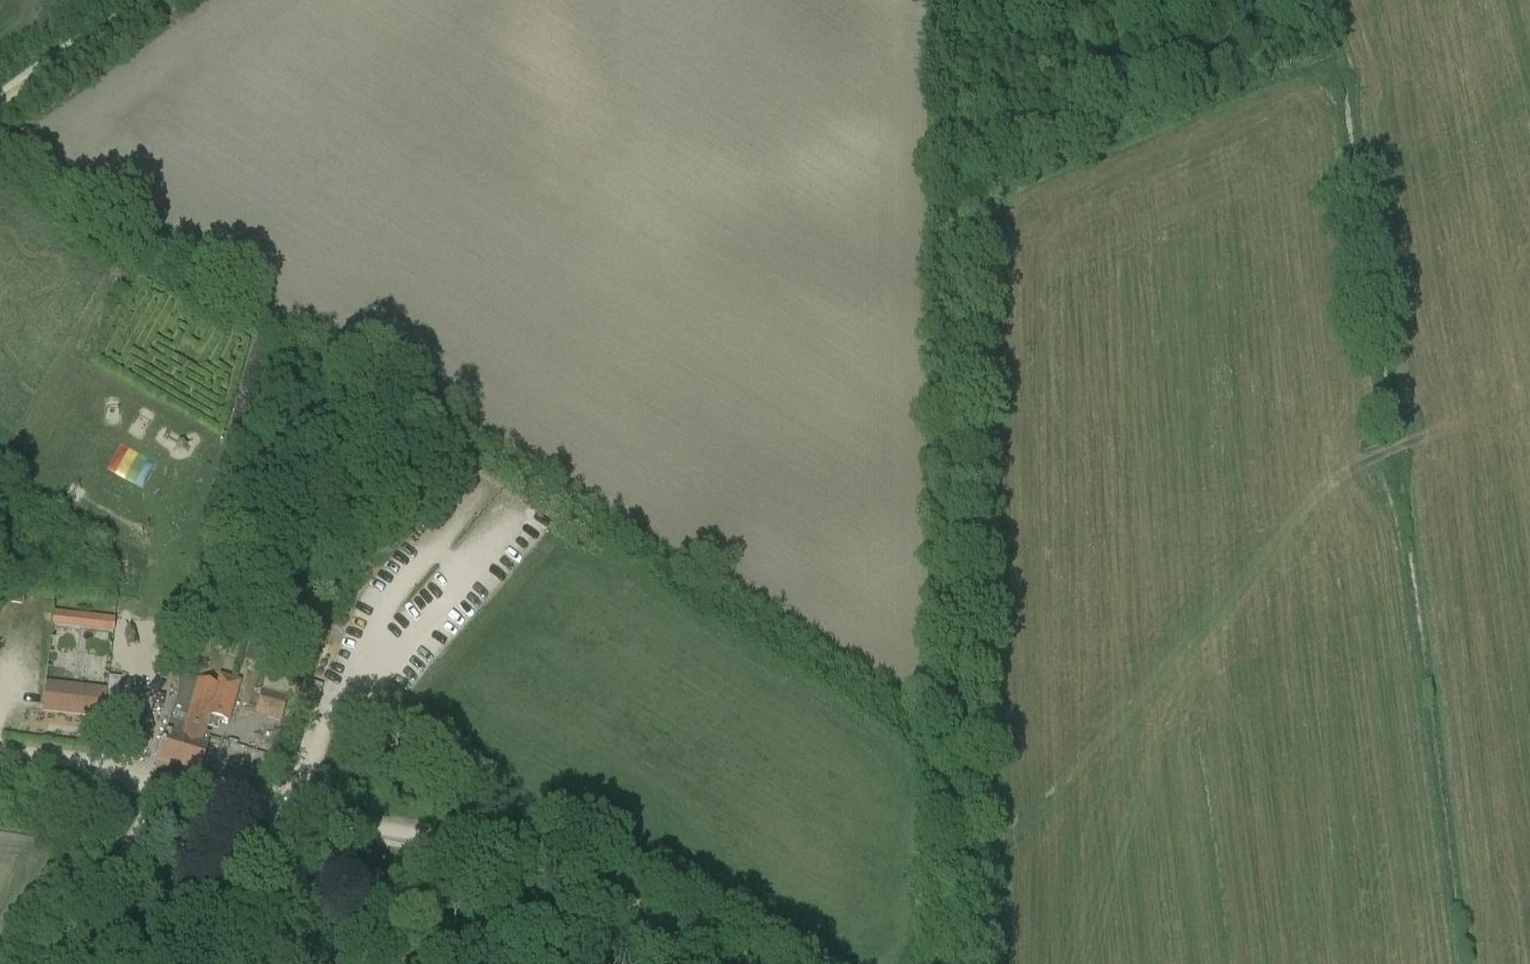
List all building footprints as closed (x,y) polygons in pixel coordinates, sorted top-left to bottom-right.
[(10,603),(22,605),(23,593),(12,591),(10,603)] [(114,633),(115,619),(54,612),(52,626),(114,633)] [(229,632),(214,645),(223,654),(237,641),(229,632)] [(290,656),(316,666),(322,647),(297,638),(290,656)] [(270,650),(249,643),(244,661),(265,667),(270,650)] [(296,704),(303,680),(265,670),(254,715),(279,722),(285,701),(296,704)] [(165,735),(163,742),(157,762),(198,774),(203,757),(206,748),(200,746),(209,718),(228,723),(240,684),(220,678),(217,688),(199,682),(185,727),(170,722),(166,735),(165,735)] [(103,720),(106,700),(106,691),(45,684),(44,692),(42,712),(103,720)] [(250,753),(246,762),(257,768),(261,759),(250,753)]
